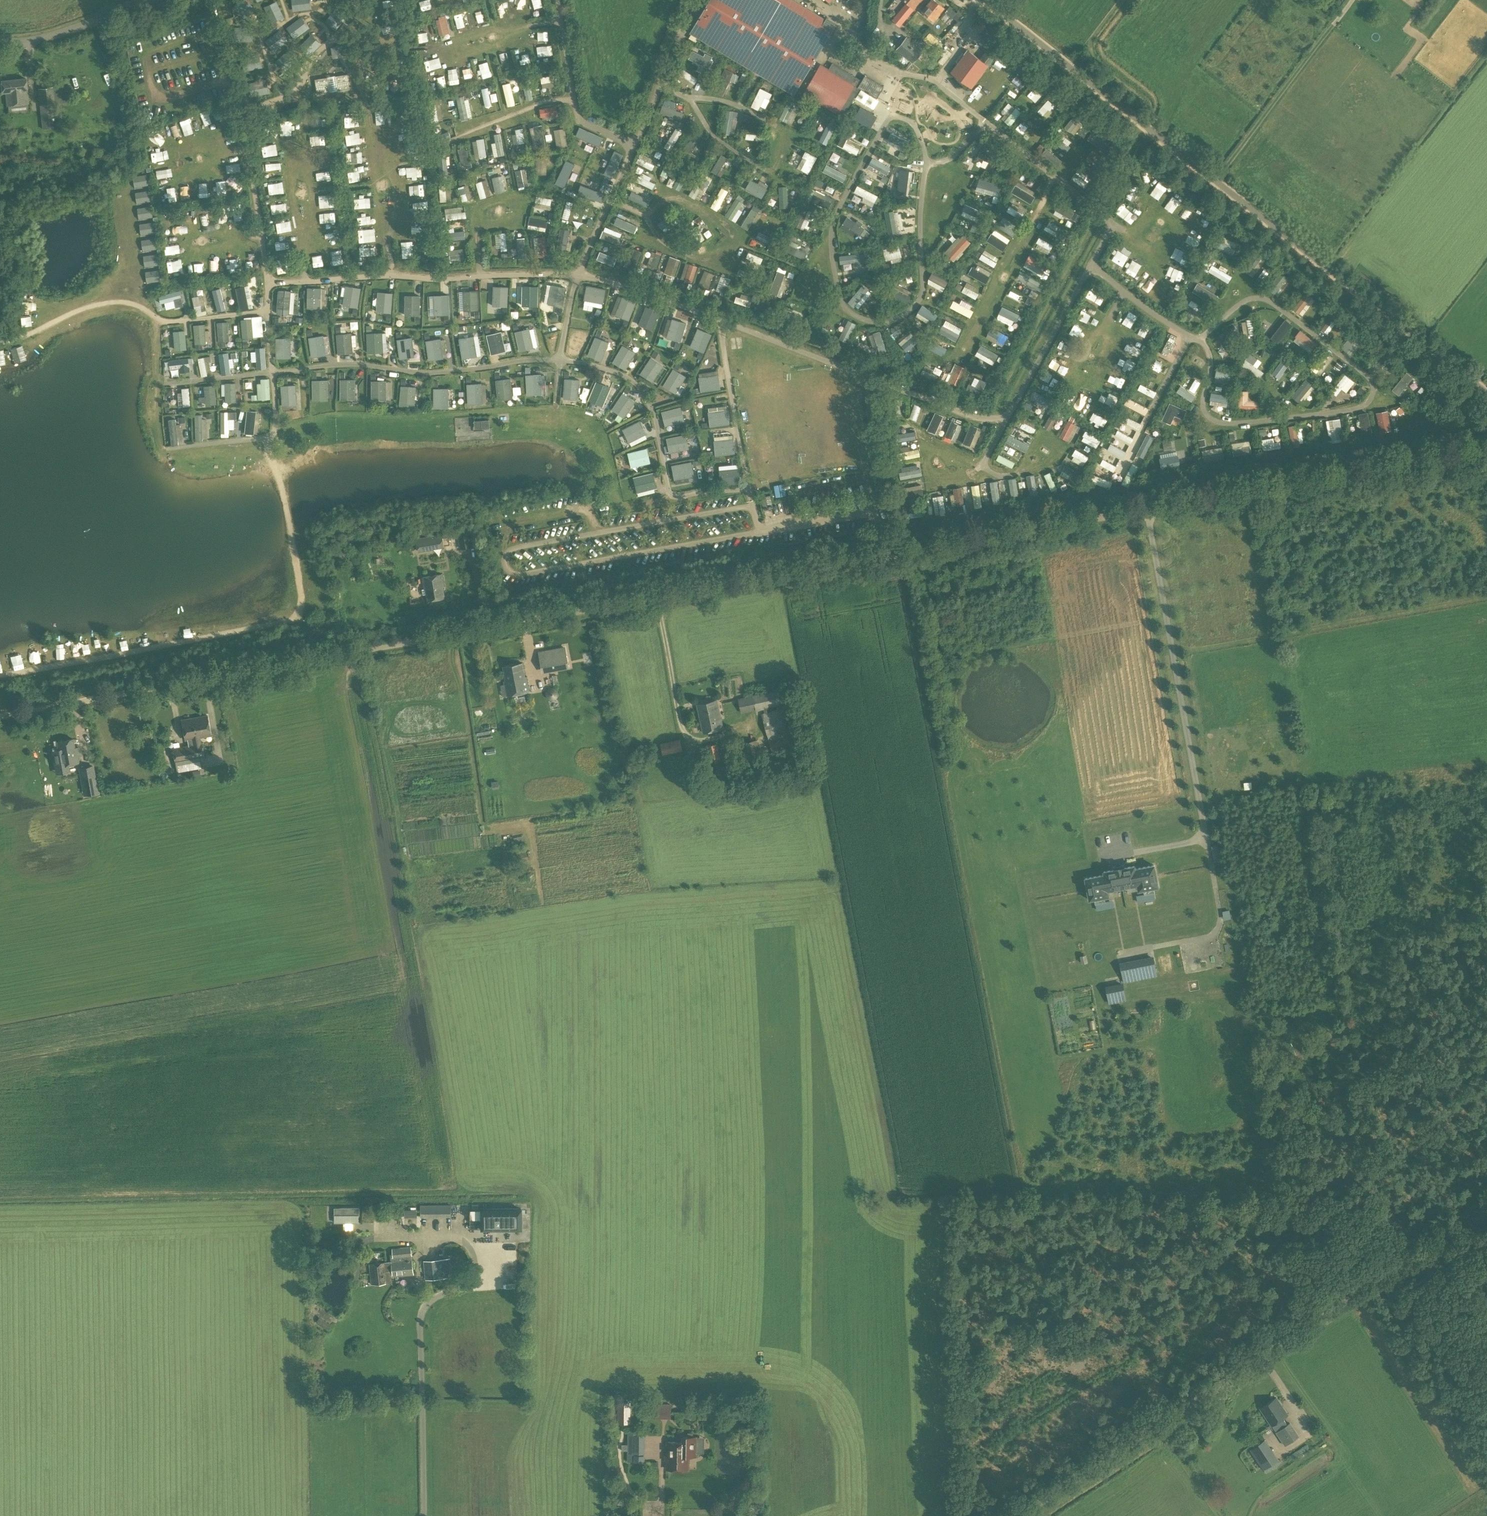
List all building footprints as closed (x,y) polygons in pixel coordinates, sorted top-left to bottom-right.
[(690,34),(794,95),(835,26),(833,24),(834,23),(827,19),(826,20),(791,0),(710,0),(690,34)] [(906,5),(890,22),(898,29),(921,2),(923,0),(900,0),(906,5)] [(921,2),(926,6),(922,10),(933,20),(945,7),(936,0),(923,0),(921,2)] [(958,21),(965,13),(960,9),(953,17),(958,21)] [(334,11),(326,21),(333,26),(341,16),(334,11)] [(275,51),(291,40),(282,29),(267,40),(275,51)] [(913,61),(922,51),(907,38),(898,48),(913,61)] [(972,88),(1001,49),(993,43),(981,59),(968,49),(951,72),(972,88)] [(987,107),(1016,68),(1000,55),(970,95),(987,107)] [(862,80),(833,62),(829,68),(821,64),(804,93),(843,116),(860,87),(877,98),(884,86),(865,75),(862,80)] [(464,70),(466,79),(475,76),(472,68),(464,70)] [(693,87),(700,79),(687,68),(680,76),(693,87)] [(730,70),(727,78),(737,82),(740,74),(730,70)] [(316,78),(317,93),(350,89),(348,75),(336,76),(336,77),(328,78),(328,77),(316,78)] [(558,76),(542,77),(543,87),(558,86),(558,76)] [(28,103),(26,79),(2,81),(3,93),(6,93),(8,105),(28,103)] [(512,82),(503,84),(510,106),(518,104),(512,82)] [(1035,86),(1025,97),(1034,104),(1043,93),(1035,86)] [(42,129),(57,127),(52,87),(38,88),(42,129)] [(490,87),(483,88),(487,106),(494,104),(490,87)] [(760,88),(753,106),(759,108),(766,90),(760,88)] [(462,119),(473,117),(469,95),(458,97),(462,119)] [(1040,112),(1050,118),(1061,102),(1051,95),(1040,112)] [(770,107),(774,100),(767,96),(764,104),(770,107)] [(686,112),(675,108),(677,102),(668,98),(662,113),(683,120),(686,112)] [(790,100),(781,118),(792,123),(800,104),(790,100)] [(558,104),(542,108),(544,118),(561,114),(558,104)] [(1014,104),(1002,117),(1011,126),(1023,112),(1014,104)] [(810,111),(804,107),(801,113),(807,116),(810,111)] [(860,107),(854,119),(870,128),(877,116),(860,107)] [(728,109),(724,128),(735,130),(739,111),(728,109)] [(1067,125),(1074,131),(1085,117),(1078,111),(1067,125)] [(123,120),(116,121),(119,136),(125,135),(123,120)] [(822,122),(819,129),(832,135),(835,128),(822,122)] [(544,125),(532,127),(535,146),(547,145),(544,125)] [(517,129),(518,134),(514,134),(515,144),(527,142),(525,127),(517,129)] [(559,147),(569,145),(566,127),(555,129),(559,147)] [(665,147),(673,150),(682,130),(674,127),(665,147)] [(1087,138),(1104,151),(1112,140),(1095,128),(1087,138)] [(583,130),(579,137),(599,146),(603,139),(583,130)] [(763,141),(764,135),(747,132),(746,138),(763,141)] [(849,138),(851,134),(844,132),(838,146),(859,154),(863,144),(849,138)] [(495,156),(505,155),(503,133),(495,134),(496,142),(493,142),(495,156)] [(888,143),(908,148),(910,138),(890,133),(888,143)] [(357,134),(347,134),(348,144),(357,143),(357,134)] [(1059,144),(1067,152),(1073,146),(1065,138),(1059,144)] [(476,158),(488,156),(486,139),(474,140),(476,158)] [(983,149),(977,163),(993,170),(999,155),(983,149)] [(614,150),(604,174),(612,178),(623,154),(614,150)] [(808,151),(799,168),(810,174),(819,156),(808,151)] [(654,170),(658,161),(642,154),(638,162),(654,170)] [(719,169),(727,158),(722,155),(714,166),(719,169)] [(537,174),(548,174),(548,157),(537,157),(537,174)] [(873,177),(879,181),(889,166),(875,157),(869,167),(876,171),(873,177)] [(566,160),(555,183),(564,187),(575,164),(566,160)] [(845,181),(849,173),(827,164),(824,173),(845,181)] [(411,167),(412,176),(423,176),(422,166),(411,167)] [(491,178),(503,175),(501,168),(489,171),(491,178)] [(1078,168),(1072,178),(1087,188),(1093,179),(1078,168)] [(527,169),(517,169),(518,186),(528,186),(527,169)] [(332,171),(322,171),(321,180),(332,180),(332,171)] [(897,174),(900,195),(912,193),(909,173),(897,174)] [(137,186),(150,185),(149,174),(136,175),(137,186)] [(493,177),(495,193),(507,191),(505,176),(493,177)] [(982,178),(978,191),(1001,198),(1005,185),(982,178)] [(483,198),(493,195),(486,179),(476,183),(483,198)] [(761,198),(767,189),(751,180),(746,188),(761,198)] [(1160,181),(1154,190),(1162,196),(1168,187),(1160,181)] [(581,184),(577,193),(602,203),(605,194),(581,184)] [(465,185),(458,186),(462,201),(469,200),(465,185)] [(858,185),(855,192),(880,204),(883,197),(858,185)] [(1014,194),(1034,203),(1038,195),(1017,186),(1014,194)] [(827,208),(833,198),(813,188),(808,199),(827,208)] [(151,190),(137,192),(139,203),(153,201),(151,190)] [(721,211),(730,196),(721,190),(712,206),(721,211)] [(1177,207),(1181,195),(1171,192),(1167,204),(1177,207)] [(852,199),(859,203),(862,197),(855,194),(852,199)] [(336,208),(335,196),(327,196),(328,209),(336,208)] [(356,208),(370,207),(370,198),(356,198),(356,208)] [(569,200),(563,217),(569,219),(575,202),(569,200)] [(1022,220),(1027,211),(1012,201),(1006,210),(1022,220)] [(1188,201),(1182,212),(1193,218),(1199,208),(1188,201)] [(736,202),(727,216),(736,222),(745,208),(736,202)] [(274,214),(284,212),(282,203),(271,205),(274,214)] [(961,215),(982,223),(987,212),(966,203),(961,215)] [(141,219),(155,217),(153,205),(139,208),(141,219)] [(1057,205),(1054,217),(1080,224),(1083,212),(1057,205)] [(453,218),(465,218),(465,207),(453,207),(453,218)] [(804,229),(812,211),(802,207),(795,225),(804,229)] [(888,212),(890,233),(903,232),(901,211),(888,212)] [(359,215),(360,223),(368,222),(367,215),(359,215)] [(530,228),(547,231),(549,218),(532,216),(530,228)] [(859,239),(866,226),(847,216),(840,229),(859,239)] [(1000,226),(1014,236),(1020,227),(1005,217),(1000,226)] [(632,231),(634,225),(617,218),(615,224),(632,231)] [(278,231),(288,230),(287,220),(277,221),(278,231)] [(142,234),(157,233),(156,221),(141,223),(142,234)] [(1048,227),(1062,234),(1065,228),(1052,221),(1048,227)] [(609,229),(608,232),(604,231),(602,237),(618,242),(621,232),(609,229)] [(755,238),(771,244),(774,237),(758,231),(755,238)] [(329,233),(330,241),(339,240),(338,232),(329,233)] [(498,247),(504,247),(504,250),(509,250),(508,232),(497,233),(498,247)] [(964,233),(947,251),(957,260),(974,242),(964,233)] [(993,233),(989,241),(1006,251),(1011,242),(993,233)] [(528,252),(526,236),(520,237),(522,246),(517,247),(518,254),(528,252)] [(549,249),(548,236),(540,236),(541,250),(549,249)] [(1035,246),(1049,254),(1055,244),(1041,236),(1035,246)] [(1220,236),(1216,248),(1233,254),(1237,241),(1220,236)] [(143,240),(145,251),(159,248),(157,237),(143,240)] [(437,241),(426,241),(425,253),(437,253),(437,241)] [(778,249),(770,245),(767,251),(775,254),(778,249)] [(361,246),(360,258),(375,258),(375,247),(361,246)] [(888,262),(903,260),(902,246),(886,248),(888,262)] [(452,259),(466,257),(465,247),(451,248),(452,259)] [(599,257),(616,263),(620,253),(603,247),(599,257)] [(796,254),(804,258),(807,252),(799,248),(796,254)] [(1181,250),(1176,260),(1186,265),(1191,254),(1181,250)] [(996,267),(1000,260),(985,251),(980,258),(996,267)] [(649,266),(659,266),(659,260),(664,260),(664,252),(650,252),(649,266)] [(762,263),(764,257),(749,252),(747,258),(762,263)] [(146,266),(161,265),(159,253),(145,255),(146,266)] [(842,254),(842,263),(863,262),(863,265),(869,265),(869,253),(842,254)] [(342,254),(332,255),(334,265),(343,263),(342,254)] [(1027,266),(1051,274),(1054,264),(1030,256),(1027,266)] [(1115,258),(1112,263),(1120,267),(1123,263),(1115,258)] [(667,273),(677,274),(678,259),(668,259),(667,273)] [(1136,277),(1141,268),(1129,261),(1126,266),(1129,267),(1126,272),(1136,277)] [(711,285),(714,268),(683,264),(681,281),(711,285)] [(973,266),(969,273),(988,284),(992,276),(973,266)] [(1216,266),(1212,272),(1230,283),(1234,276),(1216,266)] [(147,271),(149,282),(163,280),(161,268),(147,271)] [(1175,280),(1185,282),(1187,270),(1177,268),(1175,280)] [(1259,278),(1267,284),(1274,275),(1266,269),(1259,278)] [(1021,270),(1017,277),(1043,291),(1047,284),(1021,270)] [(928,282),(944,291),(950,282),(934,272),(928,282)] [(726,293),(731,279),(721,276),(716,290),(726,293)] [(978,299),(980,293),(974,291),(976,286),(966,282),(962,293),(978,299)] [(1198,283),(1193,292),(1215,304),(1220,295),(1198,283)] [(565,306),(567,286),(548,284),(546,304),(565,306)] [(360,307),(363,287),(347,285),(345,305),(360,307)] [(494,306),(510,306),(510,286),(494,285),(494,306)] [(539,305),(540,285),(524,285),(524,305),(539,305)] [(606,303),(609,289),(590,285),(586,298),(606,303)] [(864,285),(848,301),(855,307),(870,290),(864,285)] [(238,287),(239,309),(253,308),(251,286),(238,287)] [(323,287),(308,287),(308,308),(323,308),(323,287)] [(910,301),(914,292),(903,287),(899,295),(910,301)] [(458,311),(481,310),(480,289),(458,290),(458,311)] [(182,290),(159,295),(161,303),(176,300),(178,306),(185,305),(182,290)] [(220,290),(214,292),(220,312),(227,310),(220,290)] [(295,290),(277,290),(277,314),(295,314),(295,290)] [(1009,297),(1030,306),(1033,299),(1012,290),(1009,297)] [(379,291),(379,312),(394,312),(394,291),(379,291)] [(1295,310),(1306,316),(1316,297),(1306,291),(1295,310)] [(196,315),(208,314),(205,294),(193,296),(196,315)] [(422,315),(422,295),(406,294),(406,315),(422,315)] [(431,314),(451,314),(451,294),(431,294),(431,314)] [(613,314),(632,321),(638,301),(620,295),(613,314)] [(595,310),(595,306),(605,307),(605,302),(586,301),(586,309),(595,310)] [(955,310),(968,317),(973,308),(960,301),(955,310)] [(934,325),(940,314),(923,304),(916,316),(934,325)] [(647,305),(639,324),(655,331),(663,311),(647,305)] [(1002,305),(997,318),(1016,325),(1021,313),(1002,305)] [(1328,334),(1337,321),(1326,313),(1317,327),(1328,334)] [(1128,322),(1137,325),(1139,319),(1130,315),(1128,322)] [(683,341),(688,321),(669,317),(665,337),(683,341)] [(259,337),(258,318),(242,319),(243,337),(259,337)] [(848,319),(841,336),(850,340),(857,323),(848,319)] [(940,332),(957,341),(964,328),(947,319),(940,332)] [(1248,324),(1248,328),(1254,327),(1253,319),(1243,320),(1244,324),(1248,324)] [(220,321),(221,340),(231,340),(230,321),(220,321)] [(195,343),(207,342),(206,323),(194,324),(195,343)] [(1005,346),(1011,336),(993,326),(987,336),(1005,346)] [(522,351),(538,347),(532,327),(516,332),(522,351)] [(705,352),(713,333),(698,327),(690,346),(705,352)] [(1302,329),(1294,338),(1310,353),(1318,344),(1302,329)] [(187,330),(175,330),(176,349),(188,349),(187,330)] [(870,334),(875,352),(888,349),(883,330),(870,334)] [(1225,330),(1218,337),(1230,350),(1238,343),(1225,330)] [(493,354),(508,350),(503,331),(488,335),(493,354)] [(912,331),(900,342),(910,352),(922,340),(912,331)] [(354,353),(353,332),(337,333),(338,353),(354,353)] [(385,352),(384,332),(367,332),(368,353),(385,352)] [(1160,353),(1166,356),(1177,337),(1171,334),(1160,353)] [(1342,346),(1350,353),(1361,341),(1354,334),(1342,346)] [(311,356),(328,355),(326,335),(310,336),(311,356)] [(483,356),(480,335),(460,337),(463,358),(483,356)] [(604,361),(612,342),(597,336),(589,355),(604,361)] [(292,357),(292,337),(277,337),(277,357),(292,357)] [(399,359),(416,358),(415,337),(398,338),(399,359)] [(427,340),(430,360),(445,357),(442,338),(427,340)] [(947,355),(949,347),(937,343),(934,351),(947,355)] [(997,360),(1001,362),(1004,358),(982,343),(975,353),(993,366),(997,360)] [(628,370),(638,352),(624,344),(614,362),(628,370)] [(16,362),(25,359),(20,346),(11,349),(16,362)] [(258,360),(258,369),(267,368),(266,348),(252,349),(252,361),(258,360)] [(222,374),(232,373),(231,352),(220,352),(222,374)] [(199,357),(201,375),(212,373),(210,356),(199,357)] [(654,356),(642,371),(654,380),(665,365),(654,356)] [(181,372),(193,371),(192,357),(171,359),(171,369),(181,368),(181,372)] [(1273,374),(1282,379),(1290,362),(1282,357),(1273,374)] [(938,381),(941,368),(926,364),(922,376),(938,381)] [(956,365),(950,379),(959,383),(965,369),(956,365)] [(682,384),(687,375),(673,368),(663,386),(681,395),(685,386),(682,384)] [(1218,370),(1217,378),(1234,379),(1234,371),(1218,370)] [(721,371),(700,372),(701,391),(722,389),(721,371)] [(527,374),(528,395),(544,394),(544,374),(527,374)] [(1337,385),(1346,393),(1355,382),(1346,374),(1337,385)] [(258,383),(259,399),(271,399),(271,378),(262,378),(262,383),(258,383)] [(564,398),(581,399),(582,379),(565,378),(564,398)] [(313,379),(314,400),(331,399),(330,379),(313,379)] [(357,400),(357,379),(341,379),(341,400),(357,400)] [(499,398),(514,398),(514,379),(499,379),(499,398)] [(392,380),(371,380),(371,400),(392,400),(392,380)] [(598,381),(590,400),(605,406),(613,387),(598,381)] [(1303,381),(1294,394),(1302,401),(1312,388),(1303,381)] [(237,402),(238,382),(227,382),(226,402),(237,402)] [(1181,382),(1175,388),(1190,402),(1196,395),(1181,382)] [(484,383),(467,383),(467,403),(484,403),(484,383)] [(283,405),(299,404),(298,384),(282,384),(283,405)] [(217,385),(197,386),(198,401),(206,400),(207,404),(218,403),(217,385)] [(418,406),(418,386),(402,385),(401,406),(418,406)] [(179,388),(180,406),(191,406),(190,387),(179,388)] [(435,387),(435,408),(451,408),(451,387),(435,387)] [(1249,399),(1250,390),(1239,390),(1239,408),(1261,408),(1261,400),(1249,399)] [(625,418),(638,401),(626,391),(613,408),(625,418)] [(1034,391),(1031,399),(1051,407),(1055,399),(1034,391)] [(1228,408),(1231,396),(1212,391),(1209,403),(1228,408)] [(1173,424),(1176,416),(1185,419),(1189,409),(1171,402),(1164,420),(1173,424)] [(920,421),(926,407),(916,403),(910,418),(920,421)] [(667,425),(687,420),(683,406),(664,411),(667,425)] [(710,406),(711,426),(730,425),(730,406),(710,406)] [(1371,434),(1390,430),(1386,409),(1367,414),(1371,434)] [(247,410),(248,433),(258,433),(257,410),(247,410)] [(1055,429),(1059,412),(1051,410),(1046,427),(1055,429)] [(231,433),(230,419),(238,419),(237,411),(222,411),(222,433),(231,433)] [(941,434),(947,415),(936,411),(929,430),(941,434)] [(196,440),(209,439),(208,414),(195,415),(196,440)] [(1328,442),(1343,441),(1342,418),(1326,419),(1328,442)] [(486,429),(487,433),(492,433),(491,419),(477,420),(477,429),(486,429)] [(633,445),(650,437),(642,420),(624,429),(633,445)] [(1070,441),(1078,424),(1069,420),(1061,436),(1070,441)] [(947,436),(958,440),(963,424),(953,421),(947,436)] [(1022,427),(1034,434),(1037,428),(1025,421),(1022,427)] [(970,424),(964,442),(977,447),(984,428),(970,424)] [(1302,444),(1301,424),(1289,425),(1290,445),(1302,444)] [(1097,448),(1102,438),(1087,430),(1082,439),(1097,448)] [(672,453),(691,448),(688,434),(669,438),(672,453)] [(1263,450),(1281,447),(1280,441),(1274,442),(1273,437),(1261,439),(1263,450)] [(717,455),(736,454),(735,438),(716,439),(717,455)] [(1231,443),(1233,456),(1252,453),(1250,440),(1231,443)] [(1201,448),(1202,461),(1224,458),(1222,446),(1201,448)] [(649,448),(630,451),(633,467),(652,463),(649,448)] [(1073,462),(1086,465),(1088,453),(1076,450),(1073,462)] [(1134,450),(1127,459),(1135,465),(1142,457),(1134,450)] [(1160,469),(1187,464),(1184,451),(1158,455),(1160,469)] [(1000,453),(997,460),(1014,469),(1017,462),(1000,453)] [(695,465),(700,464),(699,459),(673,465),(676,480),(697,476),(695,465)] [(719,484),(741,483),(740,464),(718,465),(719,484)] [(1065,464),(1060,473),(1073,481),(1079,472),(1065,464)] [(905,477),(924,475),(923,468),(904,471),(905,477)] [(656,487),(663,485),(659,471),(635,478),(640,496),(657,491),(656,487)] [(1050,491),(1058,488),(1051,472),(1044,475),(1050,491)] [(1009,496),(1020,495),(1019,479),(1008,479),(1009,496)] [(982,493),(983,502),(1001,501),(1000,482),(983,483),(983,493),(982,493)] [(786,495),(785,483),(774,485),(776,496),(786,495)] [(972,485),(973,507),(983,507),(981,485),(972,485)] [(973,510),(972,486),(959,487),(961,511),(973,510)] [(934,515),(946,514),(945,495),(933,496),(934,515)] [(473,546),(470,529),(457,531),(460,548),(473,546)] [(418,552),(444,548),(442,535),(416,539),(418,552)] [(445,598),(443,587),(445,586),(443,575),(423,578),(425,589),(427,589),(429,601),(445,598)] [(543,671),(552,670),(550,658),(565,655),(563,645),(539,649),(543,671)] [(526,677),(523,663),(504,667),(507,681),(504,681),(505,685),(502,685),(504,696),(530,691),(527,676),(526,677)] [(545,694),(545,695),(545,696),(546,696),(546,697),(546,698),(547,698),(547,699),(548,699),(548,700),(549,700),(550,700),(551,701),(552,701),(553,701),(554,701),(554,700),(555,700),(556,700),(556,699),(557,699),(557,698),(558,698),(558,697),(559,696),(559,695),(559,694),(559,693),(559,692),(558,691),(558,690),(557,690),(557,689),(556,689),(556,688),(555,688),(555,687),(554,687),(553,687),(552,687),(551,687),(550,687),(549,687),(549,688),(548,688),(548,689),(547,689),(547,690),(546,690),(546,691),(546,692),(545,692),(545,693),(545,694)] [(741,714),(787,703),(784,687),(738,698),(741,714)] [(717,699),(696,704),(703,733),(724,729),(717,699)] [(772,753),(797,746),(786,707),(761,714),(772,753)] [(201,745),(200,737),(211,735),(207,716),(182,721),(185,740),(192,739),(193,746),(172,750),(174,762),(204,757),(201,744),(201,745)] [(74,747),(73,739),(57,741),(59,753),(58,753),(59,765),(78,762),(75,747),(74,747)] [(663,755),(682,750),(680,740),(660,744),(663,755)] [(710,764),(721,761),(717,743),(706,746),(710,764)] [(89,766),(78,768),(83,796),(98,793),(97,785),(93,786),(89,766)] [(1119,868),(1122,887),(1137,884),(1138,890),(1158,886),(1154,865),(1135,868),(1134,866),(1119,868)] [(1108,890),(1122,887),(1119,868),(1103,871),(1104,874),(1085,878),(1089,900),(1109,896),(1108,890)] [(1148,975),(1156,974),(1153,958),(1144,960),(1148,975)] [(1124,980),(1132,979),(1129,963),(1120,964),(1124,980)] [(1104,1003),(1122,1001),(1121,988),(1103,990),(1104,1003)] [(420,1217),(451,1217),(451,1205),(420,1205),(420,1217)] [(359,1208),(339,1207),(339,1215),(334,1215),(334,1223),(358,1223),(358,1215),(359,1215),(359,1208)] [(481,1230),(522,1230),(522,1208),(481,1208),(481,1218),(469,1218),(469,1228),(481,1228),(481,1230)] [(392,1262),(393,1276),(414,1274),(411,1248),(391,1250),(392,1262)] [(425,1259),(426,1278),(453,1277),(452,1258),(425,1259)] [(391,1276),(393,1276),(392,1262),(370,1264),(372,1284),(392,1282),(391,1276)] [(327,1329),(330,1324),(319,1318),(316,1323),(327,1329)] [(1267,1417),(1282,1406),(1277,1398),(1261,1408),(1267,1417)] [(619,1423),(629,1423),(629,1403),(619,1403),(619,1423)] [(671,1418),(671,1404),(653,1404),(653,1418),(671,1418)] [(1282,1406),(1267,1417),(1272,1425),(1276,1423),(1281,1429),(1275,1432),(1285,1446),(1299,1436),(1290,1422),(1287,1424),(1283,1418),(1288,1415),(1282,1406)] [(627,1431),(627,1445),(622,1445),(622,1451),(627,1451),(627,1461),(644,1462),(644,1435),(642,1435),(642,1431),(627,1431)] [(697,1449),(698,1438),(681,1437),(680,1442),(667,1442),(667,1456),(666,1456),(665,1460),(667,1460),(667,1470),(690,1470),(690,1457),(697,1457),(697,1452),(699,1452),(699,1449),(697,1449)] [(1264,1474),(1279,1463),(1262,1439),(1247,1449),(1264,1474)]
